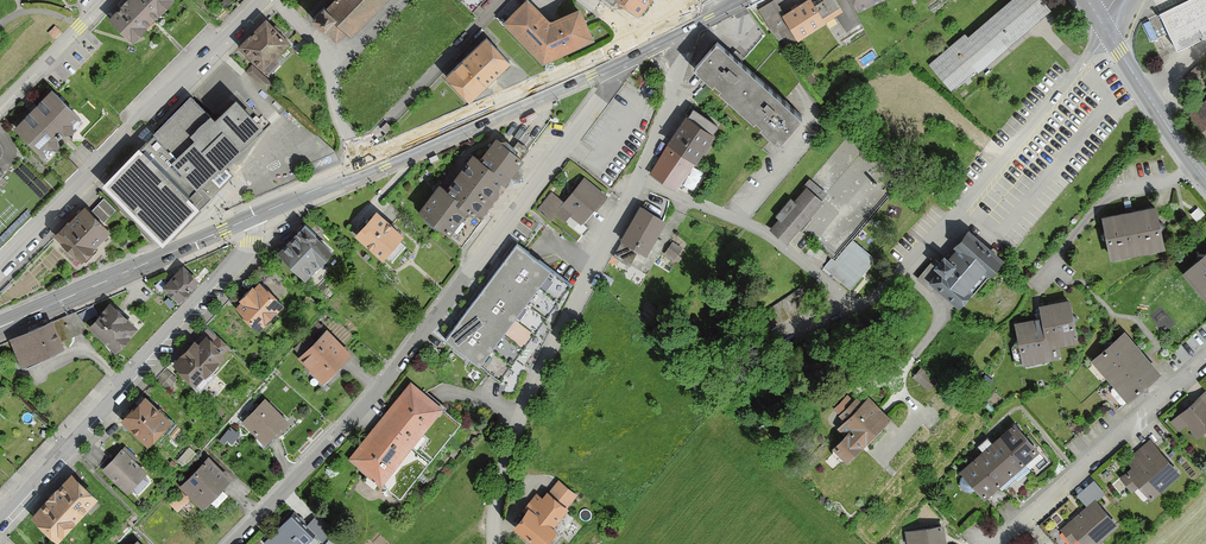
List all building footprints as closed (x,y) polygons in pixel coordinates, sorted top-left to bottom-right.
[(174,0),(135,0),(134,1),(158,26),(179,5),(174,0)] [(312,21),(330,38),(340,28),(350,38),(387,0),(332,0),(312,21)] [(472,12),(483,0),(460,0),(472,12)] [(525,0),(523,0),(503,21),(542,60),(595,39),(582,11),(551,23),(525,0)] [(621,1),(635,11),(644,0),(622,0),(621,1)] [(759,8),(774,32),(778,29),(787,43),(824,20),(828,27),(838,21),(831,10),(839,5),(835,0),(811,0),(809,1),(808,0),(798,0),(781,11),(774,0),(771,0),(759,8)] [(1043,0),(1007,0),(984,21),(1006,46),(1049,7),(1043,0)] [(1141,23),(1150,42),(1169,33),(1177,49),(1205,35),(1205,0),(1188,0),(1141,23)] [(158,26),(134,1),(111,22),(135,47),(158,26)] [(1006,46),(984,21),(967,35),(964,32),(928,64),(949,88),(974,67),(977,71),(1006,46)] [(294,47),(269,22),(241,51),(271,80),(283,67),(279,62),(294,47)] [(708,36),(687,61),(707,78),(776,135),(781,139),(802,113),(786,100),(742,63),(708,36)] [(510,61),(486,38),(447,76),(471,100),(510,61)] [(1205,75),(1196,64),(1182,75),(1191,87),(1205,75)] [(252,67),(247,73),(268,92),(273,87),(252,67)] [(776,135),(707,78),(693,96),(761,153),(776,135)] [(83,122),(56,92),(16,130),(44,159),(52,151),(64,153),(62,141),(67,137),(79,138),(78,128),(83,122)] [(216,120),(191,95),(104,181),(165,242),(212,195),(202,185),(264,123),(238,98),(216,120)] [(1188,112),(1205,132),(1205,96),(1188,112)] [(689,107),(649,171),(674,187),(714,122),(689,107)] [(812,181),(828,194),(862,153),(880,167),(890,176),(902,161),(859,125),(812,181)] [(496,176),(507,161),(514,153),(499,141),(482,164),(476,160),(463,177),(484,193),(496,176)] [(525,161),(514,153),(507,161),(496,176),(484,193),(469,213),(475,217),(481,221),(512,180),(517,183),(523,175),(517,171),(525,161)] [(339,163),(335,156),(319,163),(322,171),(339,163)] [(79,170),(69,160),(38,192),(4,158),(0,162),(0,170),(7,177),(0,185),(0,249),(79,170)] [(824,266),(851,289),(877,258),(852,237),(898,182),(890,176),(880,167),(819,241),(835,254),(824,266)] [(457,240),(475,217),(469,213),(484,193),(463,177),(449,195),(440,189),(421,214),(457,240)] [(776,218),(768,228),(786,244),(828,194),(812,181),(807,177),(801,185),(803,187),(791,201),(787,198),(773,215),(776,218)] [(588,180),(565,207),(555,199),(542,213),(580,244),(592,230),(587,226),(610,199),(588,180)] [(105,201),(94,212),(106,224),(117,213),(105,201)] [(1101,213),(1103,228),(1097,234),(1105,237),(1108,255),(1161,245),(1158,227),(1163,220),(1156,217),(1154,204),(1101,213)] [(381,214),(358,241),(388,268),(411,241),(397,229),(410,215),(400,206),(388,220),(381,214)] [(113,236),(88,210),(60,238),(89,267),(102,255),(98,250),(113,236)] [(673,225),(644,210),(618,259),(635,268),(642,255),(653,261),(673,225)] [(460,248),(481,221),(475,217),(457,240),(454,244),(460,248)] [(936,285),(957,303),(999,255),(966,226),(953,241),(958,244),(949,255),(942,249),(917,277),(932,290),(936,285)] [(336,257),(308,229),(281,256),(309,284),(336,257)] [(521,246),(509,261),(547,291),(559,276),(521,246)] [(1202,251),(1196,250),(1196,257),(1182,268),(1205,297),(1205,248),(1202,251)] [(680,256),(673,252),(666,264),(673,268),(680,256)] [(509,261),(497,276),(535,306),(547,291),(509,261)] [(240,311),(261,331),(285,307),(280,303),(290,293),(277,280),(282,276),(272,266),(266,271),(273,277),(240,311)] [(1182,268),(1133,310),(1170,353),(1205,322),(1205,317),(1201,311),(1205,307),(1205,297),(1182,268)] [(186,270),(165,290),(182,307),(202,286),(186,270)] [(497,276),(486,291),(523,321),(535,306),(497,276)] [(576,289),(559,276),(547,291),(535,306),(552,319),(576,289)] [(813,302),(803,287),(762,313),(772,328),(813,302)] [(486,291),(475,305),(512,335),(521,324),(523,321),(486,291)] [(314,296),(307,303),(313,309),(320,302),(314,296)] [(1037,304),(1039,316),(1014,321),(1022,364),(1052,358),(1050,347),(1076,341),(1067,298),(1037,304)] [(167,299),(163,303),(171,311),(175,307),(167,299)] [(475,305),(462,321),(500,351),(505,344),(512,335),(475,305)] [(552,319),(535,306),(523,321),(521,324),(538,338),(552,319)] [(113,307),(92,332),(123,357),(145,333),(113,307)] [(92,312),(82,316),(85,323),(95,319),(92,312)] [(74,316),(12,342),(24,370),(68,351),(62,340),(88,330),(74,316)] [(500,351),(462,321),(447,340),(485,370),(500,351)] [(538,338),(521,324),(512,335),(505,344),(523,357),(538,338)] [(1126,398),(1139,387),(1147,387),(1147,380),(1158,371),(1123,330),(1111,341),(1104,340),(1105,346),(1091,358),(1111,381),(1126,398)] [(330,333),(302,362),(324,384),(353,355),(330,333)] [(176,365),(200,389),(213,376),(209,373),(232,350),(219,337),(214,342),(210,338),(202,346),(198,343),(176,365)] [(308,337),(295,351),(300,356),(313,342),(308,337)] [(523,357),(505,344),(500,351),(485,370),(502,383),(523,357)] [(921,366),(914,375),(931,388),(938,380),(921,366)] [(161,367),(154,374),(157,378),(164,370),(161,367)] [(1114,408),(1126,398),(1111,381),(1099,391),(1114,408)] [(413,384),(382,423),(416,451),(448,413),(413,384)] [(1196,436),(1205,429),(1205,390),(1177,413),(1196,436)] [(845,431),(832,443),(847,458),(889,418),(868,395),(862,401),(857,395),(841,410),(846,416),(837,424),(845,431)] [(175,426),(148,401),(123,427),(150,452),(175,426)] [(245,424),(270,449),(292,427),(268,402),(245,424)] [(1038,448),(1015,421),(1005,430),(1028,457),(1038,448)] [(382,423),(350,462),(385,490),(416,451),(382,423)] [(232,429),(221,442),(226,446),(229,442),(234,445),(241,436),(232,429)] [(1005,430),(996,437),(1019,464),(1028,457),(1005,430)] [(1010,472),(1019,464),(996,437),(986,445),(1010,472)] [(1138,483),(1151,498),(1179,472),(1149,439),(1134,452),(1127,444),(1118,452),(1126,461),(1114,471),(1131,490),(1138,483)] [(986,445),(976,454),(999,481),(1010,472),(986,445)] [(149,476),(124,451),(103,473),(128,497),(149,476)] [(999,481),(976,454),(960,468),(983,495),(999,481)] [(211,460),(183,490),(206,512),(234,482),(211,460)] [(75,477),(34,520),(59,543),(63,543),(102,503),(75,477)] [(535,513),(518,531),(533,543),(557,543),(565,535),(559,530),(573,513),(552,494),(546,501),(540,495),(529,508),(535,513)] [(1094,499),(1057,531),(1068,543),(1070,543),(1077,538),(1082,543),(1104,543),(1100,539),(1117,525),(1094,499)] [(266,543),(312,543),(317,539),(322,543),(332,534),(317,517),(304,529),(294,518),(266,543)] [(903,529),(905,543),(946,543),(943,524),(903,529)]
